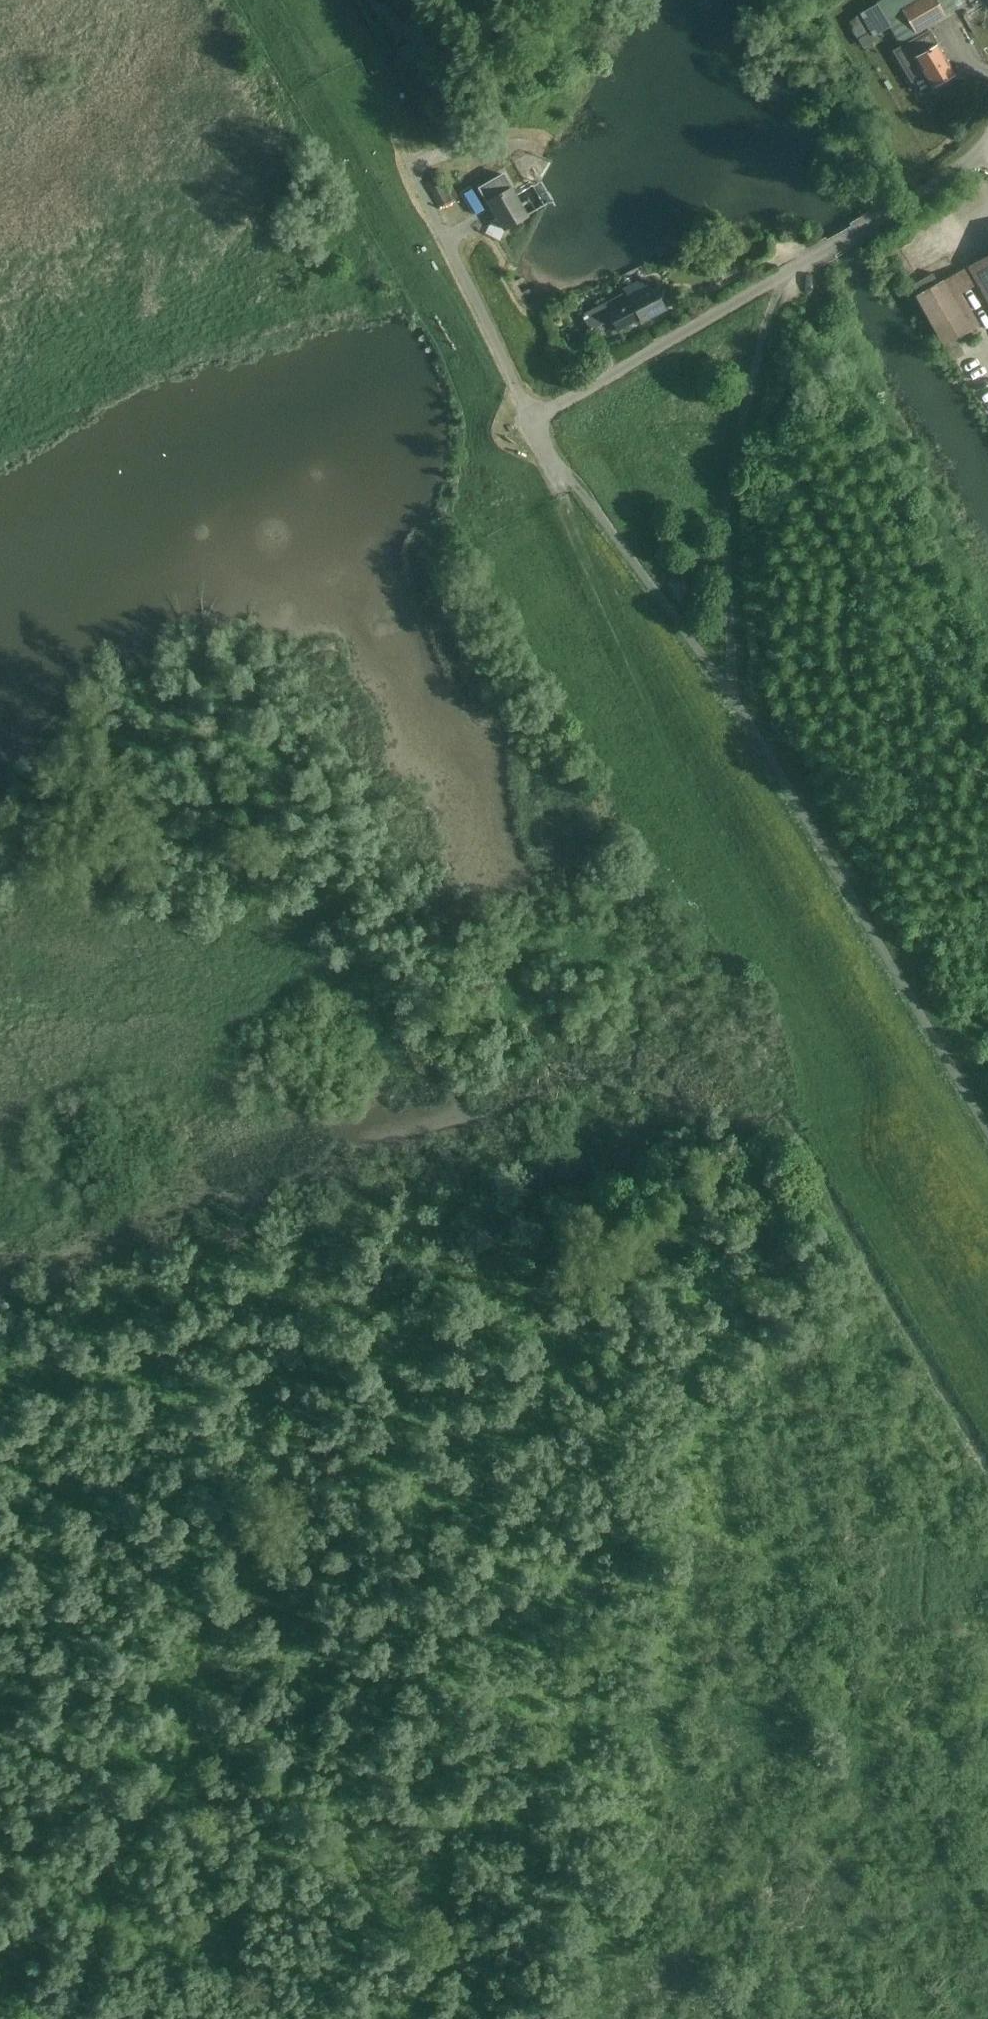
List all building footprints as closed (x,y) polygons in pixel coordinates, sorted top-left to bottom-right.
[(901,10),(915,33),(925,27),(944,15),(935,0),(918,0),(901,10)] [(855,18),(849,21),(849,22),(852,27),(860,23),(856,17),(855,18)] [(874,41),(868,31),(858,38),(858,39),(863,47),(874,41)] [(901,49),(895,52),(921,95),(933,89),(932,87),(953,75),(936,46),(933,48),(931,44),(934,42),(928,33),(901,49)] [(439,208),(458,198),(445,174),(426,184),(439,208)] [(500,242),(501,240),(506,230),(504,229),(527,216),(503,175),(479,188),(503,228),(491,222),(484,234),(500,242)] [(969,266),(987,298),(987,255),(969,266)] [(948,278),(917,296),(945,345),(952,359),(963,352),(956,339),(976,327),(957,294),(973,285),(964,269),(948,278)] [(933,273),(912,285),(917,294),(938,282),(933,273)] [(602,304),(582,315),(591,332),(611,321),(617,332),(639,320),(641,323),(665,310),(652,285),(628,299),(630,302),(608,314),(602,304)] [(577,329),(565,335),(572,349),(584,343),(577,329)]
